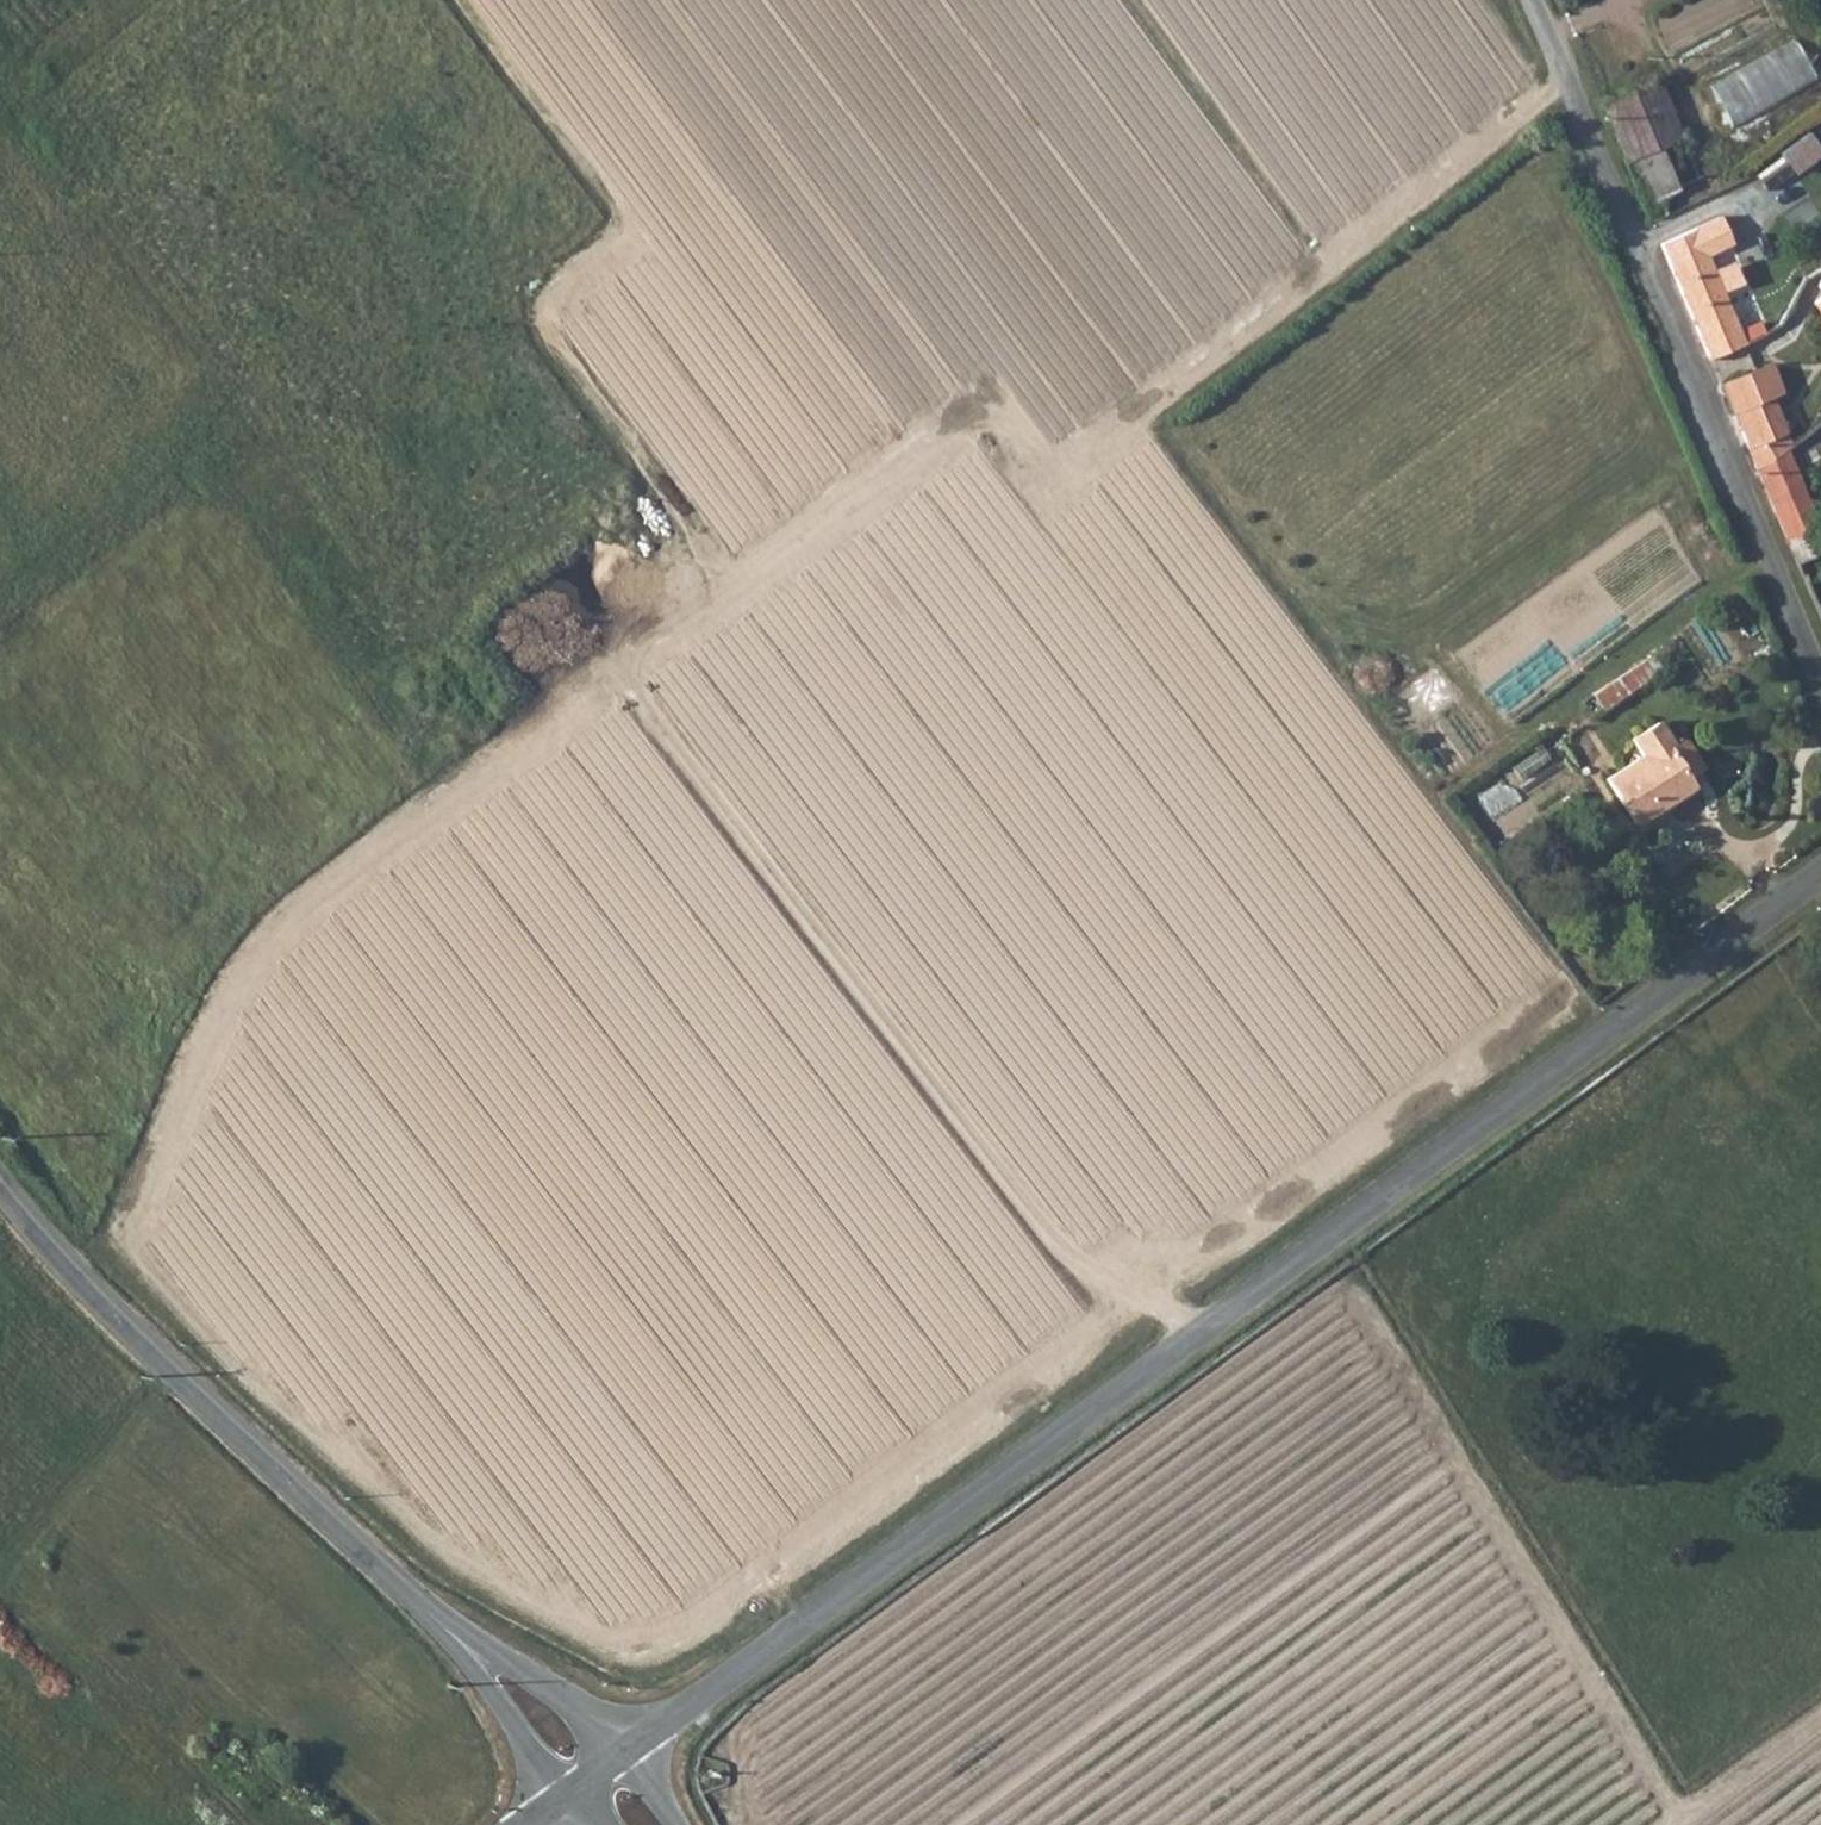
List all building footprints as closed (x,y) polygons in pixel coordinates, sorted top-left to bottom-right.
[(1715,84),(1738,128),(1820,83),(1820,76),(1801,38),(1715,84)] [(1661,82),(1603,106),(1627,163),(1688,140),(1661,82)] [(1785,153),(1799,173),(1820,159),(1820,142),(1815,133),(1785,153)] [(1663,200),(1672,219),(1715,198),(1688,140),(1627,163),(1646,206),(1663,200)] [(1662,247),(1670,265),(1706,250),(1708,254),(1731,244),(1721,222),(1662,247)] [(1706,250),(1670,265),(1710,357),(1747,340),(1708,254),(1706,250)] [(1776,437),(1785,433),(1771,399),(1785,392),(1772,360),(1720,381),(1758,470),(1784,453),(1776,437)] [(1758,470),(1798,565),(1820,554),(1820,517),(1792,448),(1784,453),(1758,470)] [(1635,741),(1645,756),(1605,781),(1634,827),(1692,790),(1686,780),(1665,747),(1672,743),(1660,725),(1635,741)] [(1665,747),(1686,780),(1702,770),(1681,738),(1672,743),(1665,747)]
